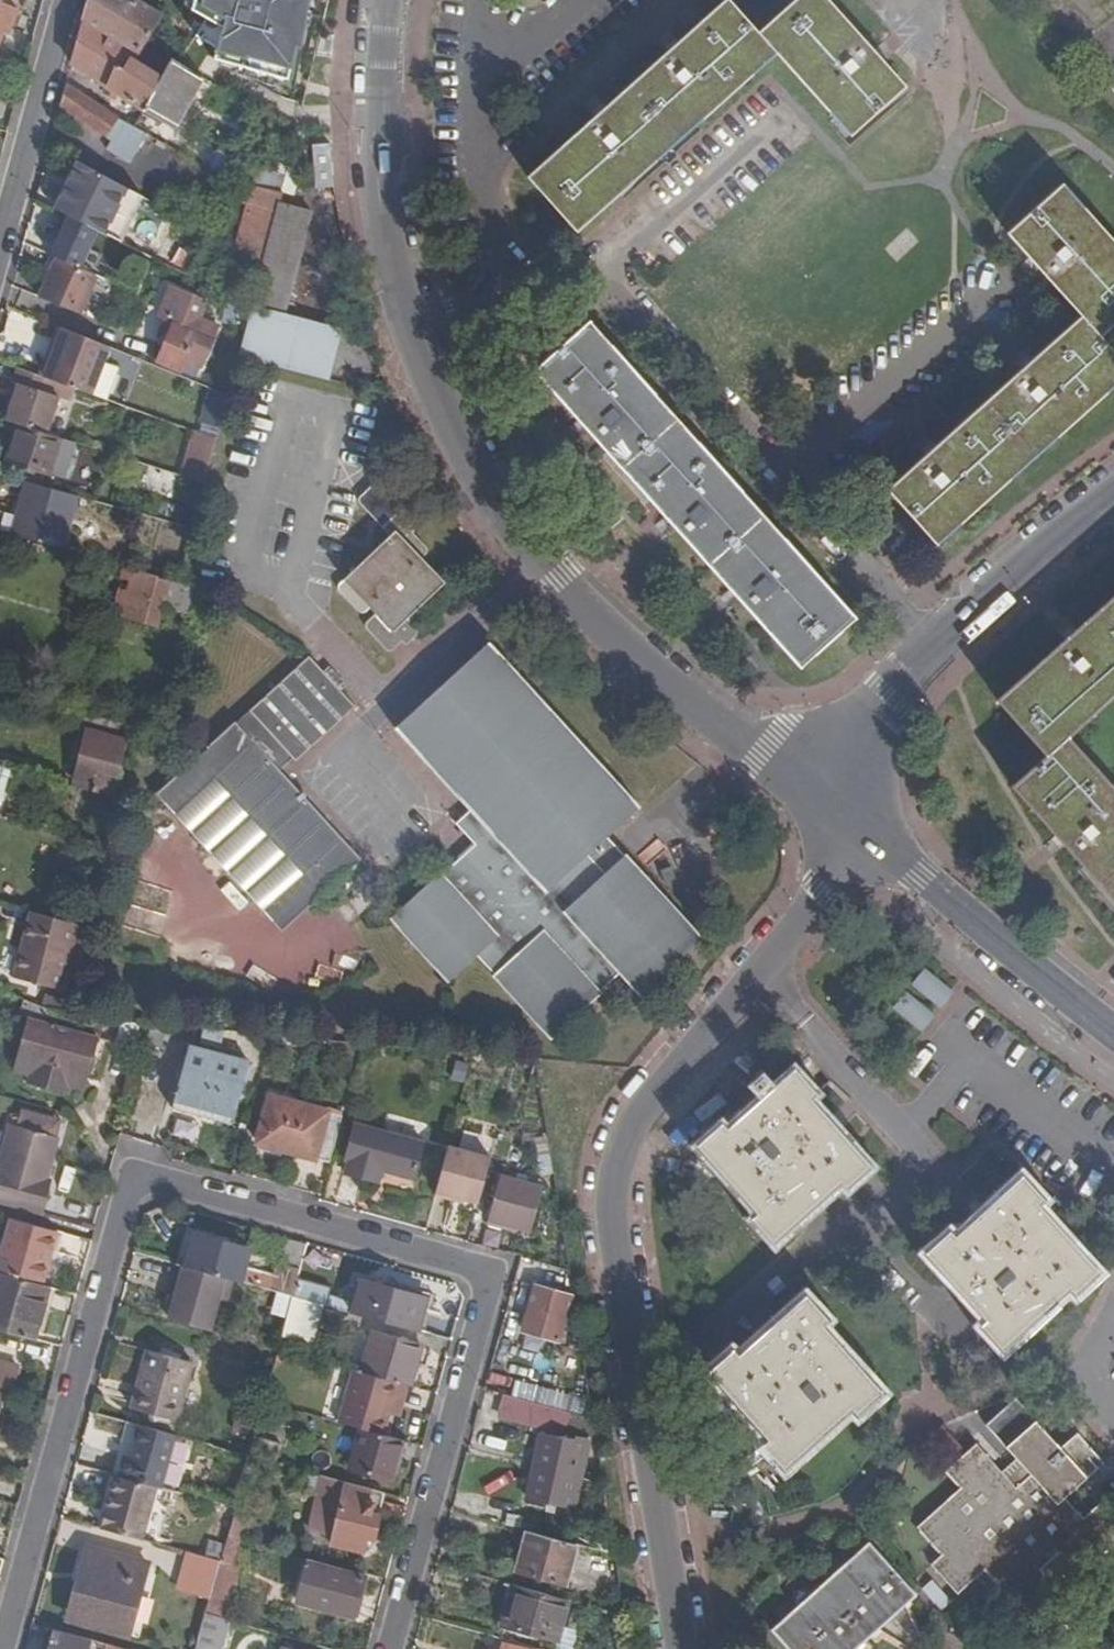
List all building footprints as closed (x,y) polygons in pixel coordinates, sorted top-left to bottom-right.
[(85,22),(139,54),(158,21),(127,0),(92,0),(85,22)] [(194,8),(210,16),(197,32),(217,46),(215,57),(288,78),(309,0),(196,0),(194,8)] [(580,230),(775,54),(848,136),(904,87),(826,0),(794,0),(758,33),(729,0),(725,0),(531,179),(580,230)] [(1,34),(7,36),(16,13),(0,7),(0,36),(1,34)] [(84,27),(70,69),(173,131),(202,84),(189,76),(173,68),(162,85),(132,66),(136,60),(84,27)] [(1095,100),(1105,91),(1093,79),(1084,88),(1095,100)] [(134,159),(147,137),(119,121),(117,121),(65,87),(60,107),(106,139),(105,141),(134,159)] [(314,202),(334,202),(329,156),(312,151),(314,202)] [(217,152),(207,171),(243,190),(246,187),(279,197),(285,172),(246,162),(245,166),(217,152)] [(55,211),(66,217),(97,231),(104,235),(125,192),(77,166),(55,211)] [(938,544),(1113,389),(1113,350),(1101,336),(1113,324),(1113,239),(1065,181),(1010,231),(1083,316),(892,488),(938,544)] [(279,197),(246,187),(242,205),(247,206),(236,251),(261,264),(277,206),(279,197)] [(109,237),(148,256),(170,216),(131,195),(109,237)] [(310,215),(277,206),(261,264),(250,306),(237,361),(327,384),(340,332),(284,318),(310,215)] [(79,270),(97,231),(66,217),(48,257),(54,259),(79,270)] [(79,270),(54,259),(38,300),(80,316),(95,277),(79,270)] [(171,288),(160,316),(175,322),(156,364),(179,373),(184,360),(200,365),(216,327),(200,321),(208,302),(171,288)] [(150,314),(141,335),(156,341),(165,320),(150,314)] [(799,664),(855,614),(767,515),(596,325),(542,374),(799,664)] [(109,348),(55,327),(48,348),(52,350),(42,379),(72,389),(90,395),(102,365),(109,348)] [(52,350),(48,348),(36,377),(42,379),(52,350)] [(121,372),(102,365),(90,395),(111,402),(121,372)] [(18,427),(46,435),(57,400),(68,403),(72,389),(42,379),(36,377),(16,370),(11,386),(17,388),(13,403),(6,423),(18,427)] [(17,388),(11,386),(6,401),(13,403),(17,388)] [(46,435),(18,427),(7,464),(50,478),(61,440),(46,435)] [(179,478),(203,482),(211,435),(187,431),(179,478)] [(171,497),(177,475),(147,468),(142,490),(171,497)] [(4,534),(60,549),(74,497),(18,482),(4,534)] [(364,631),(387,657),(400,644),(405,649),(418,636),(407,623),(444,588),(423,565),(429,558),(407,535),(415,527),(383,492),(376,492),(360,507),(389,540),(335,591),(359,618),(368,611),(376,619),(364,631)] [(168,583),(128,570),(113,618),(155,630),(168,583)] [(1109,892),(1113,898),(1113,788),(1068,737),(1113,696),(1113,597),(1074,633),(998,700),(1048,755),(1013,787),(1060,838),(1109,892)] [(471,810),(455,824),(473,844),(464,853),(391,920),(449,983),(476,958),(551,1040),(622,976),(640,996),(703,939),(607,835),(639,807),(487,642),(395,727),(471,810)] [(306,656),(151,794),(275,932),(355,861),(277,774),(352,708),(306,656)] [(81,716),(78,727),(87,729),(137,744),(140,732),(81,716)] [(137,744),(87,729),(72,784),(112,795),(117,779),(110,777),(117,749),(135,754),(137,744)] [(89,930),(34,915),(17,981),(60,992),(67,967),(78,971),(89,930)] [(888,1008),(918,1033),(952,993),(922,968),(888,1008)] [(28,1024),(32,1005),(24,1001),(19,1022),(28,1024)] [(32,1005),(28,1024),(14,1078),(28,1082),(26,1089),(67,1100),(69,1093),(83,1096),(105,1021),(66,1018),(32,1005)] [(150,1026),(120,1023),(114,1048),(132,1053),(133,1048),(143,1052),(150,1026)] [(253,1036),(224,1033),(220,1047),(248,1054),(253,1036)] [(188,1047),(174,1100),(234,1116),(248,1063),(188,1047)] [(844,1192),(869,1172),(829,1127),(808,1102),(814,1098),(793,1074),(725,1133),(721,1128),(698,1148),(755,1215),(750,1220),(771,1244),(839,1186),(844,1192)] [(270,1099),(257,1146),(329,1165),(342,1119),(270,1099)] [(231,1127),(234,1116),(174,1100),(172,1110),(231,1127)] [(0,1160),(0,1208),(40,1219),(50,1183),(48,1182),(60,1140),(9,1127),(0,1160)] [(354,1127),(344,1161),(349,1163),(346,1176),(378,1184),(381,1171),(414,1180),(423,1146),(354,1127)] [(488,1160),(447,1150),(434,1197),(450,1202),(451,1199),(476,1206),(488,1160)] [(498,1176),(485,1225),(502,1230),(504,1227),(528,1233),(540,1188),(498,1176)] [(947,1235),(924,1255),(982,1324),(978,1328),(999,1353),(1068,1292),(1073,1298),(1099,1276),(1040,1205),(1041,1204),(1021,1179),(984,1212),(951,1241),(947,1235)] [(4,1240),(0,1253),(0,1275),(43,1287),(57,1233),(0,1217),(0,1239),(4,1240)] [(237,1230),(194,1219),(187,1243),(204,1247),(206,1241),(253,1253),(257,1239),(236,1232),(237,1230)] [(169,1322),(209,1333),(218,1302),(225,1304),(231,1283),(175,1268),(169,1290),(176,1292),(169,1322)] [(275,1295),(292,1299),(299,1274),(281,1270),(275,1295)] [(43,1287),(0,1275),(0,1331),(32,1340),(46,1287),(43,1287)] [(359,1284),(351,1315),(414,1332),(423,1301),(359,1284)] [(532,1292),(521,1337),(557,1347),(569,1302),(532,1292)] [(292,1299),(284,1328),(312,1336),(320,1307),(292,1299)] [(730,1353),(707,1373),(766,1441),(759,1447),(782,1472),(849,1415),(854,1419),(879,1398),(820,1328),(826,1323),(805,1299),(735,1359),(730,1353)] [(362,1374),(402,1385),(410,1387),(421,1347),(373,1334),(362,1374)] [(191,1365),(145,1351),(129,1409),(175,1422),(191,1365)] [(362,1374),(354,1372),(339,1425),(361,1431),(381,1437),(387,1415),(390,1403),(397,1405),(402,1385),(362,1374)] [(557,1412),(574,1417),(594,1423),(591,1405),(562,1397),(557,1412)] [(505,1398),(499,1419),(550,1434),(548,1441),(539,1438),(534,1456),(541,1458),(534,1485),(526,1483),(523,1494),(528,1495),(574,1507),(589,1446),(577,1443),(576,1446),(567,1444),(574,1417),(557,1412),(505,1398)] [(390,1403),(387,1415),(393,1417),(397,1405),(390,1403)] [(916,1529),(942,1558),(931,1569),(955,1595),(982,1571),(1025,1620),(1057,1593),(1037,1571),(1059,1553),(1078,1576),(1113,1545),(1113,1523),(1098,1505),(1082,1519),(1062,1497),(1094,1469),(1098,1475),(1109,1464),(1105,1458),(1100,1463),(1078,1437),(1059,1454),(1015,1404),(985,1430),(1013,1462),(1000,1474),(975,1445),(944,1473),(959,1491),(916,1529)] [(381,1437),(361,1431),(350,1471),(390,1481),(400,1442),(381,1437)] [(253,1439),(250,1453),(276,1461),(280,1447),(253,1439)] [(541,1458),(534,1456),(526,1483),(534,1485),(541,1458)] [(240,1539),(242,1540),(261,1474),(246,1469),(234,1510),(227,1535),(240,1539)] [(167,1491),(115,1477),(100,1530),(158,1546),(169,1506),(164,1505),(167,1491)] [(384,1495),(346,1485),(341,1504),(327,1501),(318,1533),(332,1537),(330,1544),(362,1553),(365,1540),(371,1542),(384,1495)] [(494,1506),(476,1501),(473,1513),(490,1518),(494,1506)] [(575,1547),(526,1534),(516,1572),(565,1585),(575,1547)] [(220,1563),(233,1566),(240,1539),(227,1535),(220,1563)] [(772,1633),(786,1648),(858,1648),(915,1599),(869,1547),(772,1633)] [(87,1549),(79,1576),(89,1580),(77,1623),(127,1637),(147,1566),(87,1549)] [(220,1563),(187,1554),(178,1590),(210,1599),(220,1563)] [(227,1621),(241,1571),(235,1569),(233,1566),(220,1563),(210,1599),(205,1616),(227,1621)] [(362,1580),(306,1564),(296,1602),(351,1618),(362,1580)] [(89,1580),(79,1576),(67,1620),(77,1623),(89,1580)] [(367,1582),(362,1580),(351,1618),(356,1619),(367,1582)] [(929,1581),(920,1590),(938,1611),(948,1602),(929,1581)] [(568,1602),(513,1588),(503,1627),(558,1642),(568,1602)] [(196,1648),(219,1648),(227,1621),(205,1616),(196,1648)] [(91,1642),(53,1631),(51,1640),(48,1648),(89,1648),(91,1642)] [(1022,1648),(1053,1648),(1040,1633),(1022,1648)]
